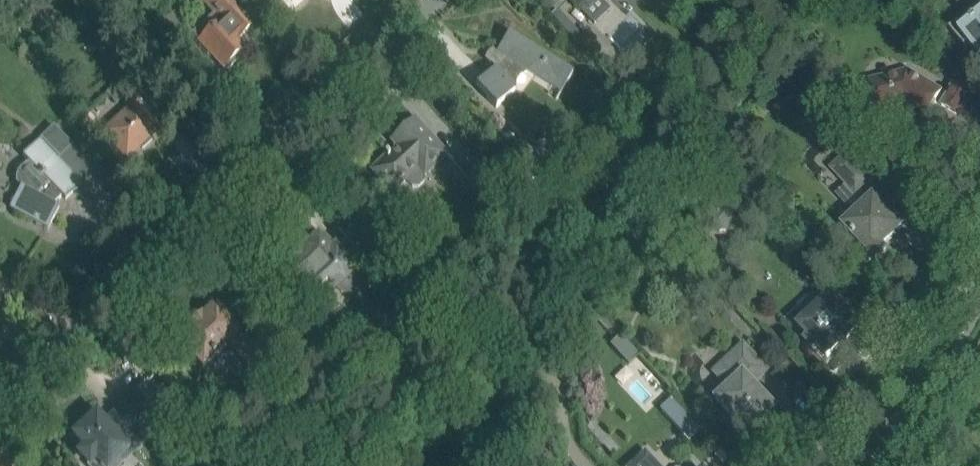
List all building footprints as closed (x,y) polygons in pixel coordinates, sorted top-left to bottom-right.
[(192,33),(198,39),(210,52),(224,67),(243,49),(236,41),(258,18),(241,0),(240,0),(236,3),(235,2),(236,0),(210,0),(218,9),(192,33)] [(594,23),(611,7),(604,0),(572,0),(594,23)] [(948,27),(964,46),(965,45),(964,44),(967,42),(977,55),(979,53),(979,1),(948,27)] [(572,73),(525,43),(508,33),(496,52),(506,58),(496,70),(494,68),(475,86),(496,108),(515,90),(507,82),(520,66),(561,92),(572,73)] [(940,90),(923,80),(907,70),(869,80),(871,88),(869,89),(867,90),(865,92),(864,93),(864,94),(863,96),(864,97),(865,100),(866,102),(868,104),(871,104),(873,104),(875,104),(878,113),(897,108),(898,110),(904,111),(905,109),(923,119),(940,90)] [(954,82),(940,104),(961,116),(974,94),(954,82)] [(145,93),(103,132),(113,142),(126,157),(139,145),(142,148),(152,139),(149,136),(151,134),(149,131),(156,124),(166,115),(145,93)] [(423,176),(447,154),(414,119),(391,141),(396,146),(370,170),(391,193),(405,180),(412,187),(417,187),(423,181),(423,176)] [(21,186),(10,206),(31,218),(48,227),(58,210),(52,207),(62,196),(65,199),(82,183),(68,169),(61,162),(39,139),(23,155),(32,165),(28,166),(21,172),(18,178),(19,184),(21,186)] [(846,150),(828,167),(844,184),(855,195),(873,178),(846,150)] [(467,152),(454,164),(474,185),(486,174),(467,152)] [(873,195),(842,224),(860,243),(857,246),(869,259),(872,256),(875,260),(885,250),(881,245),(902,226),(888,212),(873,195)] [(306,311),(335,285),(341,292),(350,293),(357,286),(357,277),(351,270),(353,268),(334,248),(332,250),(318,235),(276,273),(290,288),(287,291),(306,311)] [(852,313),(842,303),(839,306),(829,296),(818,306),(814,302),(805,311),(808,315),(798,325),(808,335),(804,339),(813,349),(817,345),(827,356),(858,327),(848,316),(852,313)] [(279,353),(245,316),(231,301),(220,311),(215,305),(178,339),(202,366),(235,336),(263,367),(279,353)] [(621,335),(610,345),(629,365),(640,355),(621,335)] [(715,398),(746,431),(772,407),(749,382),(762,369),(763,371),(765,369),(742,345),(714,371),(728,386),(715,398)] [(73,434),(85,447),(78,453),(88,464),(86,465),(87,465),(120,465),(124,463),(119,457),(128,449),(121,442),(135,429),(137,431),(155,414),(134,392),(116,409),(118,411),(105,424),(95,413),(73,434)] [(644,452),(630,465),(657,465),(644,452)]
